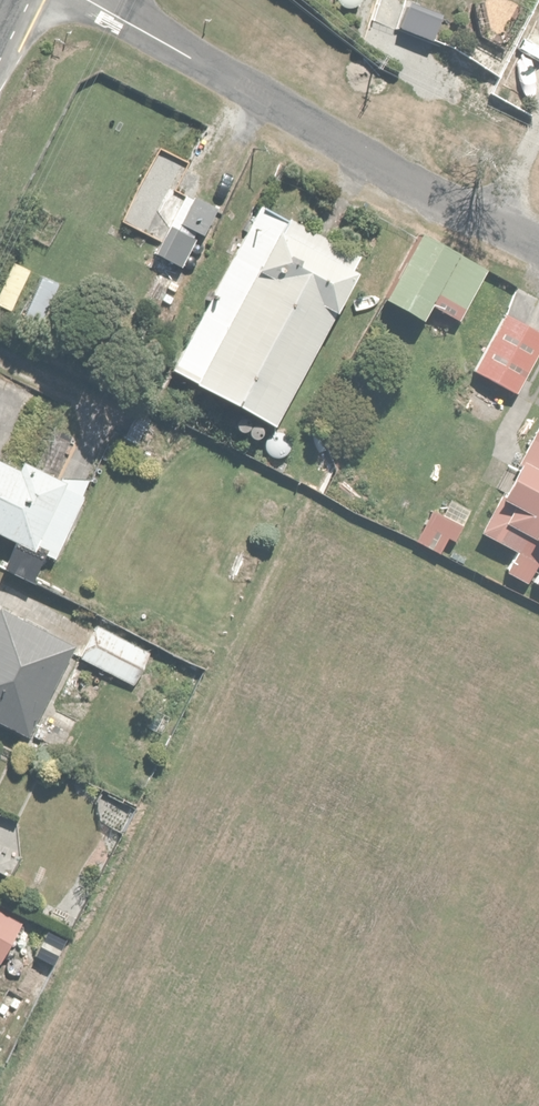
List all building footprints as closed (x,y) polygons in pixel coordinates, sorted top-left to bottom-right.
[(210,206),(183,194),(169,225),(196,237),(210,206)] [(155,369),(258,425),(350,257),(247,201),(155,369)] [(482,269),(408,230),(371,298),(410,319),(422,297),(457,315),(482,269)] [(183,246),(159,234),(142,267),(166,279),(183,246)] [(492,296),(465,347),(512,372),(538,321),(492,296)] [(523,432),(478,524),(538,554),(538,440),(523,432)] [(44,557),(74,492),(0,458),(0,536),(44,557)] [(406,539),(430,553),(439,538),(448,543),(456,529),(423,510),(406,539)] [(0,620),(0,727),(20,737),(62,649),(0,620)] [(144,656),(90,628),(75,656),(130,684),(144,656)] [(0,918),(0,951),(14,926),(0,918)] [(60,942),(40,931),(27,956),(47,967),(60,942)]
